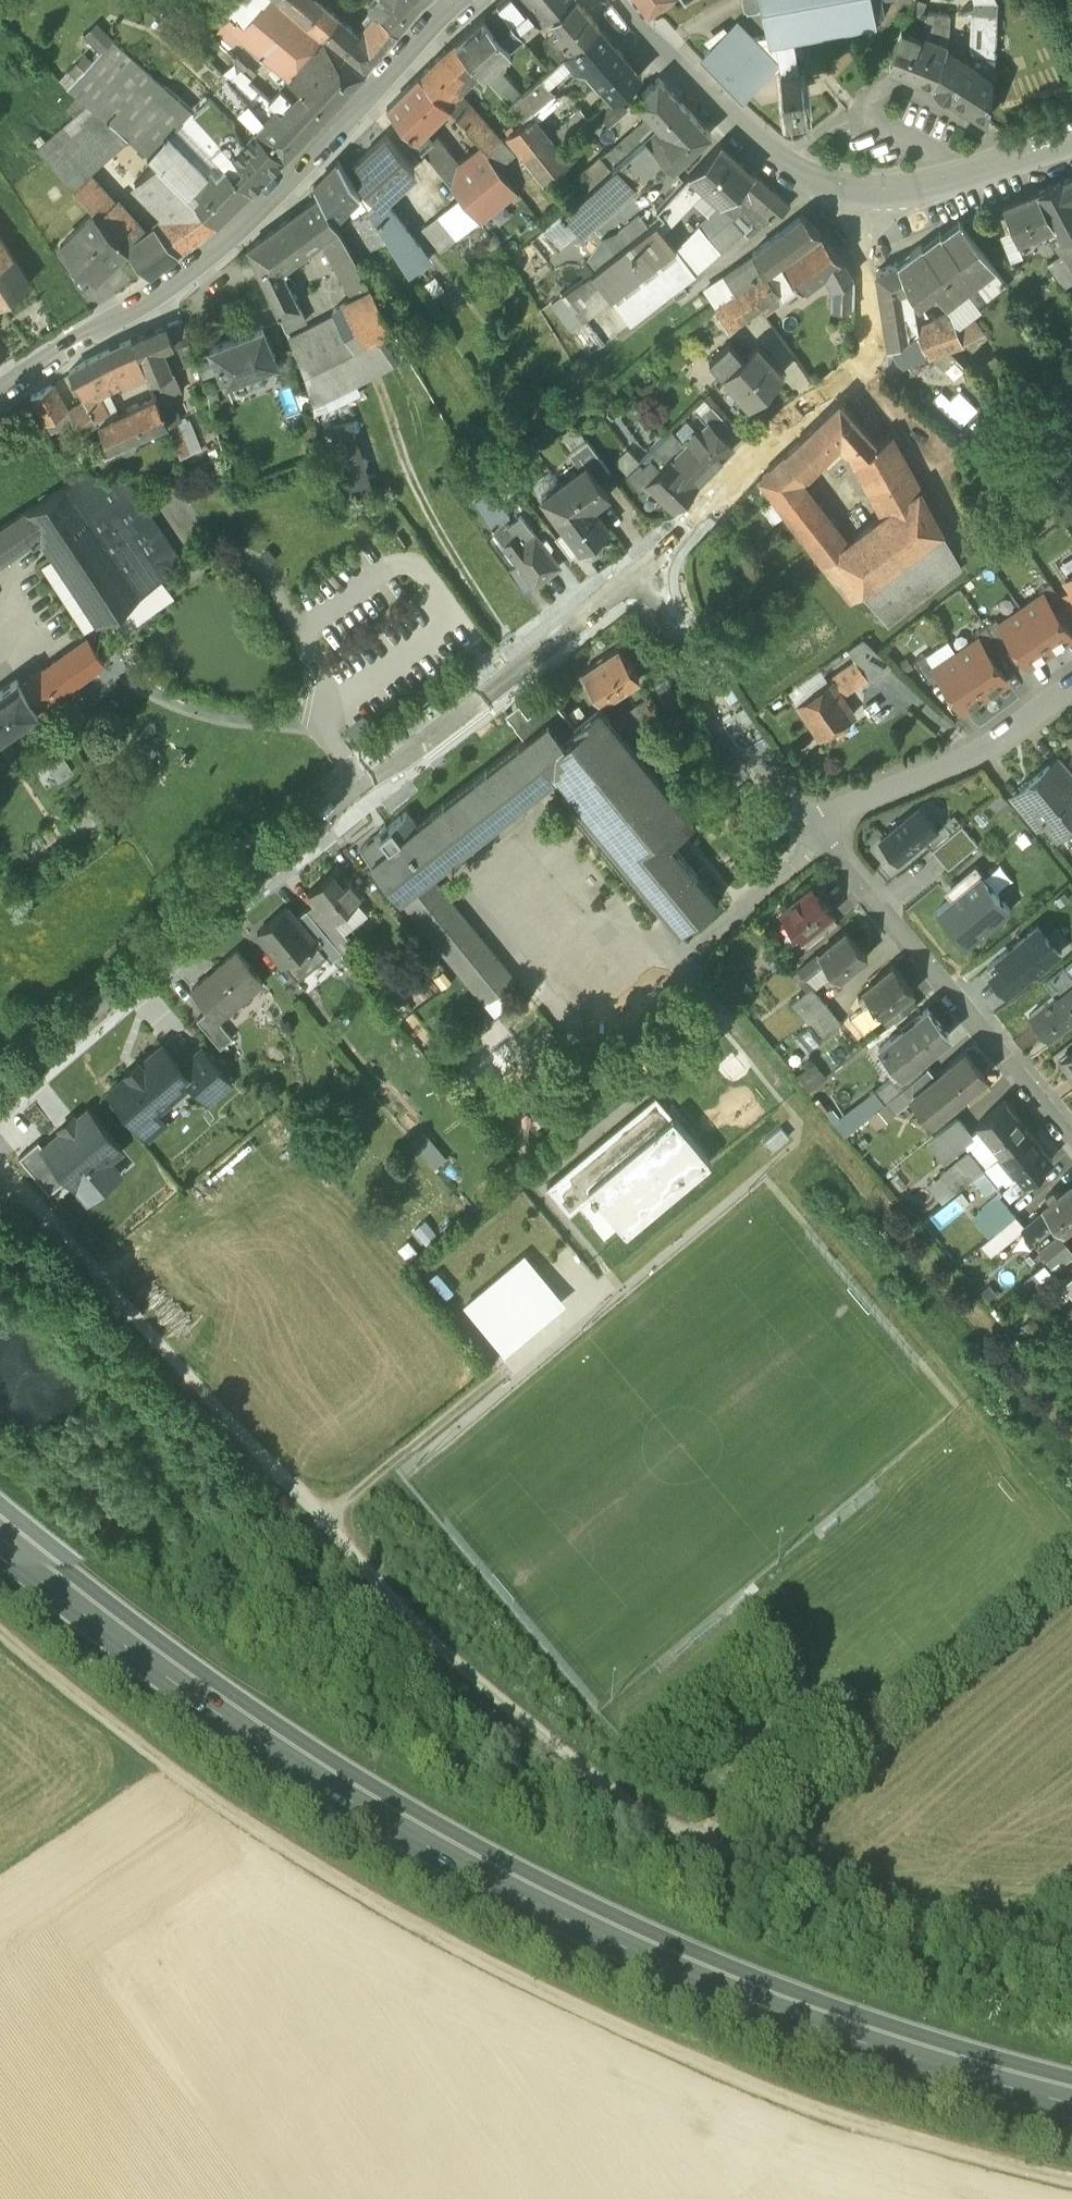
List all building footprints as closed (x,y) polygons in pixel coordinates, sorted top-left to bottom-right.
[(276,0),(235,0),(223,14),(229,20),(213,38),(229,53),(239,42),(289,82),(280,91),(280,90),(269,103),(277,110),(307,136),(364,73),(289,11),(276,0)] [(289,11),(298,0),(276,0),(289,11)] [(289,11),(364,73),(396,34),(380,20),(379,22),(374,17),(359,36),(316,0),(298,0),(289,11)] [(384,0),(375,0),(369,7),(368,11),(374,17),(379,22),(380,20),(392,6),(384,0)] [(392,6),(380,20),(396,34),(419,6),(413,0),(384,0),(392,6)] [(546,25),(558,16),(576,2),(574,0),(525,0),(546,25)] [(645,15),(666,0),(635,0),(645,15)] [(747,10),(746,10),(746,13),(759,10),(759,8),(762,7),(763,7),(762,0),(745,0),(747,10)] [(763,7),(762,7),(768,36),(768,38),(772,37),(772,36),(774,36),(791,32),(873,17),(876,20),(879,18),(876,14),(882,8),(881,0),(762,0),(763,7)] [(902,31),(912,35),(925,3),(918,0),(915,0),(902,31)] [(996,2),(973,1),(973,8),(973,18),(973,24),(974,39),(972,55),(983,58),(984,57),(994,60),(996,13),(996,2)] [(576,2),(558,16),(561,19),(579,5),(576,2)] [(518,4),(503,17),(513,28),(527,15),(518,4)] [(579,5),(561,19),(566,25),(555,34),(570,52),(598,28),(579,5)] [(973,8),(961,12),(964,20),(973,18),(973,8)] [(496,9),(483,20),(509,50),(522,38),(513,28),(503,17),(496,9)] [(947,16),(928,13),(925,39),(947,48),(947,16)] [(527,15),(513,28),(522,38),(530,32),(537,26),(527,15)] [(483,20),(455,44),(475,68),(508,105),(519,96),(496,70),(489,67),(509,50),(483,20)] [(537,26),(530,32),(533,36),(540,30),(537,26)] [(768,36),(750,39),(736,26),(727,35),(723,31),(711,43),(714,47),(704,56),(742,95),(763,75),(780,72),(779,71),(781,71),(774,36),(772,36),(772,37),(768,38),(768,36)] [(570,52),(564,57),(577,73),(585,72),(611,101),(640,76),(598,28),(570,52)] [(902,31),(901,30),(888,69),(915,80),(923,61),(910,56),(918,37),(912,35),(902,31)] [(791,32),(774,36),(781,71),(798,67),(791,32)] [(555,34),(534,52),(549,69),(564,57),(570,52),(555,34)] [(980,72),(965,60),(961,68),(944,57),(947,48),(925,39),(918,37),(910,56),(923,61),(915,80),(932,87),(986,122),(991,80),(980,72)] [(183,127),(125,72),(135,62),(112,41),(92,63),(77,79),(67,89),(87,107),(128,141),(147,158),(167,139),(168,140),(183,127)] [(475,68),(455,44),(443,53),(460,70),(465,78),(475,68)] [(443,53),(419,78),(442,102),(451,93),(465,78),(460,70),(443,53)] [(84,56),(69,72),(77,79),(92,63),(84,56)] [(519,96),(508,105),(524,123),(530,117),(528,115),(577,73),(564,57),(549,69),(548,70),(519,96)] [(994,60),(984,57),(983,58),(980,72),(991,80),(994,60)] [(781,71),(779,71),(780,72),(783,91),(804,87),(800,67),(798,67),(781,71)] [(251,81),(241,71),(237,75),(248,84),(251,81)] [(237,75),(228,84),(238,94),(248,84),(237,75)] [(419,78),(387,111),(420,150),(431,141),(430,139),(424,132),(449,108),(442,102),(419,78)] [(693,119),(659,82),(637,101),(637,105),(652,120),(660,128),(671,139),(693,119)] [(248,84),(238,94),(252,110),(253,111),(265,99),(248,84)] [(501,142),(451,93),(442,102),(449,108),(456,117),(469,134),(486,153),(486,154),(501,142)] [(87,107),(36,151),(72,191),(88,176),(128,141),(87,107)] [(252,110),(243,120),(256,132),(264,124),(253,111),(252,110)] [(264,124),(256,132),(268,144),(267,144),(284,160),(307,136),(277,110),(264,124)] [(256,157),(249,150),(247,151),(227,129),(230,124),(216,111),(210,112),(200,122),(222,147),(243,170),(234,179),(250,195),(251,195),(284,160),(267,144),(256,157)] [(580,112),(561,128),(569,137),(588,121),(580,112)] [(524,123),(505,137),(544,185),(569,164),(556,148),(530,117),(524,123)] [(693,119),(671,139),(660,128),(645,142),(657,156),(671,173),(710,136),(693,119)] [(652,120),(606,158),(614,168),(645,142),(660,128),(652,120)] [(447,149),(438,137),(435,140),(433,136),(430,139),(431,141),(420,150),(448,183),(462,172),(444,151),(447,149)] [(168,140),(167,139),(147,158),(157,168),(186,197),(207,178),(168,140)] [(385,139),(357,166),(367,177),(360,183),(371,194),(362,203),(368,212),(378,202),(379,203),(382,200),(394,189),(392,187),(413,169),(385,139)] [(614,168),(611,171),(560,216),(564,220),(565,218),(580,235),(631,190),(643,178),(638,173),(657,156),(645,142),(614,168)] [(690,176),(656,212),(663,219),(655,225),(663,235),(704,191),(721,205),(754,177),(720,146),(690,176)] [(243,170),(222,147),(212,157),(226,171),(234,179),(243,170)] [(462,172),(448,183),(460,198),(479,221),(516,190),(486,154),(486,153),(462,172)] [(338,165),(313,190),(319,199),(333,223),(353,203),(362,216),(368,212),(362,203),(361,201),(338,165)] [(186,197),(157,168),(136,186),(168,221),(156,230),(179,257),(217,229),(186,197)] [(217,180),(211,174),(207,178),(186,197),(217,229),(250,195),(234,179),(226,171),(217,180)] [(113,206),(88,176),(72,191),(95,218),(97,220),(113,206)] [(754,177),(721,205),(733,218),(744,210),(751,218),(749,219),(756,227),(784,204),(754,177)] [(1036,196),(1053,229),(1060,243),(1056,246),(1062,256),(1071,271),(1071,180),(1036,196)] [(1036,196),(1003,209),(1016,245),(1053,229),(1036,196)] [(460,198),(437,217),(456,240),(479,221),(460,198)] [(319,199),(290,221),(301,243),(316,235),(320,241),(338,232),(333,223),(319,199)] [(382,200),(379,203),(378,202),(368,212),(387,240),(404,228),(382,200)] [(721,205),(696,233),(706,242),(733,218),(721,205)] [(142,239),(113,206),(97,220),(125,252),(142,239)] [(387,240),(368,212),(362,216),(356,220),(375,248),(387,240)] [(95,218),(60,249),(82,274),(87,270),(96,280),(126,253),(125,252),(97,220),(95,218)] [(803,218),(752,255),(755,259),(765,273),(820,235),(803,218)] [(290,221),(249,254),(279,321),(293,314),(298,312),(281,277),(307,255),(301,243),(290,221)] [(633,242),(606,263),(593,273),(590,275),(610,303),(611,303),(630,328),(695,277),(677,253),(663,235),(655,225),(638,238),(633,242)] [(921,248),(897,266),(907,291),(918,307),(938,292),(949,306),(958,300),(972,317),(1008,288),(960,226),(924,252),(921,248)] [(404,228),(387,240),(399,260),(408,273),(428,259),(404,228)] [(142,239),(125,252),(126,253),(149,280),(179,257),(156,230),(142,239)] [(338,232),(320,241),(344,288),(363,278),(338,232)] [(559,251),(542,232),(529,243),(546,263),(559,251)] [(625,232),(598,254),(606,263),(633,242),(628,237),(625,232)] [(638,238),(633,232),(628,237),(633,242),(638,238)] [(823,238),(781,268),(800,290),(801,292),(826,274),(842,262),(823,238)] [(0,239),(0,306),(30,287),(0,239)] [(387,240),(375,248),(386,265),(399,260),(387,240)] [(606,263),(598,254),(586,264),(593,273),(606,263)] [(1062,256),(1048,266),(1064,291),(1071,285),(1071,271),(1062,256)] [(755,259),(724,280),(734,294),(765,273),(755,259)] [(842,262),(826,274),(833,290),(852,280),(842,262)] [(897,266),(876,277),(877,278),(886,336),(890,349),(890,350),(891,350),(895,359),(902,366),(925,353),(917,334),(910,336),(902,309),(906,309),(918,307),(907,291),(897,266)] [(781,268),(717,310),(730,333),(792,291),(795,295),(800,290),(781,268)] [(590,275),(561,296),(583,324),(610,303),(590,275)] [(363,278),(344,288),(353,304),(372,293),(363,278)] [(353,304),(333,315),(338,322),(304,340),(290,348),(304,379),(320,370),(393,330),(372,293),(353,304)] [(918,307),(906,309),(915,330),(930,324),(918,307)] [(930,324),(915,330),(917,334),(925,353),(927,358),(930,358),(947,351),(958,347),(962,346),(951,317),(930,324)] [(393,330),(320,370),(335,398),(397,365),(408,358),(393,330)] [(299,332),(287,339),(290,348),(304,340),(299,332)] [(166,333),(132,347),(145,379),(149,389),(171,380),(162,357),(174,352),(166,333)] [(262,334),(210,356),(224,391),(244,382),(246,388),(261,382),(259,376),(276,369),(262,334)] [(755,346),(741,359),(728,344),(708,363),(735,393),(740,389),(753,402),(782,376),(755,346)] [(145,379),(132,347),(120,352),(109,357),(124,389),(145,379)] [(947,351),(930,358),(941,369),(955,359),(947,351)] [(109,357),(85,368),(69,378),(85,408),(86,408),(87,410),(101,408),(110,404),(107,397),(124,389),(109,357)] [(335,398),(320,370),(304,379),(313,410),(335,398)] [(171,380),(149,389),(156,407),(167,434),(177,429),(166,403),(178,398),(171,380)] [(52,391),(31,403),(51,439),(66,431),(61,421),(66,418),(52,391)] [(839,404),(800,441),(819,463),(842,442),(854,463),(876,446),(839,404)] [(730,427),(711,406),(700,418),(706,425),(707,424),(720,438),(730,427)] [(156,407),(98,432),(109,458),(167,434),(156,407)] [(85,408),(68,417),(78,440),(97,430),(95,427),(87,410),(86,408),(85,408)] [(101,408),(87,410),(95,427),(107,421),(101,408)] [(336,429),(354,495),(377,489),(358,422),(336,429)] [(706,425),(698,434),(695,431),(683,444),(687,449),(709,472),(732,450),(720,438),(707,424),(706,425)] [(683,444),(671,433),(662,442),(678,458),(687,449),(683,444)] [(889,437),(876,446),(854,463),(883,517),(918,491),(889,437)] [(586,441),(569,454),(580,470),(585,466),(598,482),(610,473),(586,441)] [(819,463),(800,441),(786,455),(805,476),(819,463)] [(662,442),(635,470),(648,482),(670,459),(674,462),(678,458),(662,442)] [(678,458),(674,462),(697,485),(709,472),(687,449),(678,458)] [(828,520),(800,483),(807,478),(805,476),(786,455),(760,480),(822,563),(847,544),(836,530),(837,529),(830,519),(828,520)] [(674,462),(670,459),(648,482),(646,483),(651,488),(673,509),(697,485),(674,462)] [(543,466),(526,479),(534,490),(551,477),(543,466)] [(580,470),(542,499),(566,531),(580,550),(607,530),(592,509),(608,497),(598,482),(585,466),(580,470)] [(648,482),(635,470),(628,477),(642,497),(651,488),(646,483),(648,482)] [(107,471),(68,495),(141,608),(181,581),(107,471)] [(847,544),(822,563),(823,564),(835,555),(846,571),(863,592),(941,534),(918,491),(883,517),(847,544)] [(474,507),(483,520),(500,507),(490,494),(474,507)] [(68,495),(24,521),(42,549),(99,636),(141,608),(68,495)] [(500,507),(483,520),(492,531),(504,522),(509,518),(500,507)] [(541,544),(521,517),(508,527),(504,522),(492,531),(519,566),(534,586),(559,567),(546,550),(550,547),(545,541),(541,544)] [(0,535),(0,569),(31,550),(33,554),(42,549),(24,521),(16,526),(15,525),(0,535)] [(566,531),(555,539),(570,558),(580,550),(566,531)] [(941,534),(863,592),(886,624),(961,569),(941,534)] [(846,571),(835,555),(823,564),(836,580),(846,571)] [(534,586),(519,566),(509,573),(524,593),(534,586)] [(1064,603),(1050,581),(1039,588),(1043,593),(1054,609),(1064,603)] [(1071,588),(1060,595),(1071,613),(1071,589),(1071,588)] [(1054,609),(1043,593),(1021,608),(1050,651),(1071,637),(1054,609)] [(1021,608),(999,622),(1010,639),(1029,666),(1050,651),(1021,608)] [(999,622),(996,617),(985,624),(999,646),(1000,646),(1010,639),(999,622)] [(985,624),(974,632),(978,637),(989,653),(999,646),(985,624)] [(989,653),(978,637),(956,652),(985,695),(1007,680),(989,653)] [(619,649),(581,674),(602,705),(639,680),(619,649)] [(86,650),(63,666),(80,691),(103,676),(86,650)] [(934,666),(924,651),(913,658),(928,680),(938,672),(934,666)] [(879,669),(867,652),(856,660),(867,676),(879,669)] [(985,695),(956,652),(934,666),(938,672),(964,709),(985,695)] [(856,660),(831,677),(842,693),(867,676),(856,660)] [(63,666),(21,693),(38,719),(80,691),(63,666)] [(670,673),(655,681),(661,693),(677,684),(670,673)] [(831,677),(797,700),(820,734),(854,712),(842,693),(831,677)] [(0,698),(0,744),(38,719),(21,693),(17,687),(0,698)] [(518,702),(505,713),(514,725),(513,725),(525,738),(547,720),(576,755),(556,772),(565,784),(561,787),(678,931),(717,900),(671,843),(695,823),(598,704),(574,724),(550,695),(527,714),(518,702)] [(416,827),(371,864),(399,899),(429,875),(556,772),(576,755),(547,720),(525,738),(416,827)] [(1061,759),(1050,768),(1067,789),(1071,786),(1071,773),(1061,759)] [(1049,766),(1020,789),(1021,790),(1044,820),(1057,835),(1064,830),(1067,834),(1071,830),(1071,795),(1067,789),(1050,768),(1049,766)] [(1044,820),(1021,790),(1011,798),(1034,828),(1044,820)] [(919,808),(881,840),(898,861),(923,840),(936,829),(919,808)] [(406,814),(389,829),(388,830),(386,827),(379,833),(381,836),(380,837),(380,836),(361,852),(371,864),(416,827),(406,814)] [(936,829),(923,840),(932,850),(962,825),(954,815),(936,829)] [(962,825),(932,850),(948,870),(979,845),(962,825)] [(948,888),(955,896),(980,875),(983,872),(976,864),(948,888)] [(515,980),(429,875),(400,900),(485,1005),(515,980)] [(966,948),(1011,911),(980,875),(955,896),(936,912),(966,948)] [(338,885),(331,877),(309,895),(317,906),(331,922),(332,922),(361,898),(346,879),(338,885)] [(810,887),(781,911),(787,917),(782,921),(789,931),(794,927),(803,937),(803,938),(831,916),(832,914),(810,887)] [(331,922),(317,906),(307,914),(325,936),(341,956),(353,947),(332,922),(331,922)] [(287,913),(259,937),(268,949),(267,951),(276,961),(278,960),(283,967),(311,944),(312,943),(296,923),(287,913)] [(325,936),(307,914),(296,923),(312,943),(311,944),(312,946),(325,936)] [(831,916),(803,938),(803,937),(784,952),(792,961),(838,924),(831,916)] [(1028,976),(1046,962),(1058,952),(1037,927),(987,968),(1008,993),(1028,976)] [(846,931),(818,954),(825,963),(832,971),(828,976),(832,981),(837,977),(840,980),(867,958),(846,931)] [(325,936),(312,946),(325,961),(330,967),(331,966),(331,965),(341,956),(325,936)] [(283,967),(283,968),(297,984),(325,961),(312,946),(311,944),(283,967)] [(818,954),(798,970),(805,979),(825,963),(818,954)] [(237,956),(192,994),(208,1013),(218,1025),(218,1024),(263,987),(237,956)] [(1028,976),(1036,985),(1053,971),(1046,962),(1028,976)] [(1044,982),(1054,994),(1055,994),(1057,997),(1071,985),(1071,978),(1064,967),(1044,982)] [(880,971),(869,980),(872,985),(858,996),(865,1005),(870,1001),(884,1018),(909,997),(913,994),(893,968),(884,975),(880,971)] [(1057,997),(1055,994),(1054,994),(1029,1014),(1048,1038),(1071,1019),(1071,985),(1057,997)] [(812,988),(792,1004),(807,1022),(827,1006),(812,988)] [(909,997),(884,1018),(890,1026),(916,1006),(909,997)] [(827,1006),(807,1022),(822,1040),(842,1024),(827,1006)] [(927,1010),(880,1049),(899,1073),(900,1074),(914,1063),(918,1060),(919,1062),(949,1038),(927,1010)] [(218,1025),(208,1013),(196,1023),(220,1052),(233,1041),(218,1024),(218,1025)] [(1032,1025),(1013,1040),(1023,1053),(1042,1038),(1032,1025)] [(471,1052),(459,1039),(444,1053),(456,1066),(471,1052)] [(181,1069),(163,1047),(110,1092),(139,1126),(192,1082),(181,1069)] [(203,1051),(181,1069),(192,1082),(209,1103),(231,1085),(203,1051)] [(1061,1059),(1071,1074),(1071,1051),(1061,1059)] [(985,1079),(965,1055),(936,1078),(956,1103),(983,1081),(985,1079)] [(900,1074),(899,1073),(876,1092),(885,1104),(922,1073),(914,1063),(900,1074)] [(885,1104),(894,1115),(913,1100),(912,1098),(936,1078),(928,1068),(922,1073),(885,1104)] [(956,1103),(936,1078),(912,1098),(913,1100),(932,1123),(956,1103)] [(983,1081),(962,1098),(970,1107),(991,1090),(983,1081)] [(656,1097),(547,1188),(569,1215),(591,1197),(594,1201),(597,1199),(587,1188),(673,1117),(656,1097)] [(1005,1103),(975,1127),(978,1130),(999,1156),(1000,1155),(1028,1133),(1029,1132),(1005,1103)] [(74,1116),(60,1127),(63,1130),(44,1147),(43,1148),(68,1177),(87,1201),(107,1184),(95,1171),(121,1150),(87,1110),(76,1119),(74,1116)] [(673,1117),(587,1188),(597,1199),(626,1233),(711,1162),(673,1117)] [(958,1118),(928,1143),(944,1162),(964,1146),(965,1146),(975,1138),(972,1135),(958,1118)] [(763,1141),(771,1150),(788,1136),(780,1127),(763,1141)] [(999,1156),(978,1130),(972,1135),(975,1138),(965,1146),(969,1152),(983,1169),(999,1156)] [(1028,1133),(1000,1155),(1027,1189),(1038,1180),(1034,1176),(1051,1161),(1028,1133)] [(44,1147),(39,1140),(19,1156),(49,1193),(68,1177),(43,1148),(44,1147)] [(983,1169),(969,1152),(959,1160),(973,1178),(983,1169)] [(996,1186),(983,1169),(973,1178),(986,1194),(996,1186)] [(1058,1198),(1054,1193),(1046,1199),(1050,1204),(1021,1229),(1031,1240),(1053,1223),(1063,1235),(1071,1228),(1071,1187),(1071,1186),(1058,1198)] [(1015,1216),(998,1195),(978,1211),(995,1232),(1015,1216)] [(1057,1236),(1039,1251),(1047,1261),(1065,1247),(1057,1236)] [(1044,1265),(1052,1274),(1071,1258),(1071,1257),(1071,1256),(1071,1255),(1065,1247),(1047,1261),(1044,1265)] [(468,1303),(505,1348),(561,1301),(524,1256),(468,1303)] [(1062,1285),(1071,1297),(1071,1277),(1062,1285)] [(1054,1329),(1061,1338),(1071,1328),(1071,1322),(1069,1318),(1054,1329)]
